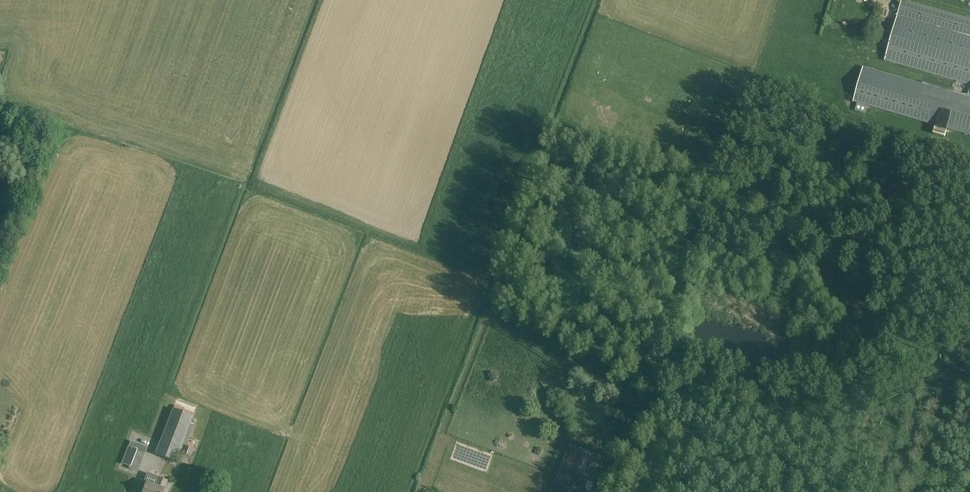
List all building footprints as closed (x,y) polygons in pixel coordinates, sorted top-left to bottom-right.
[(902,0),(885,61),(969,85),(969,19),(902,0)] [(853,102),(857,103),(855,111),(865,114),(867,106),(936,126),(933,134),(945,137),(947,129),(948,130),(963,134),(969,136),(969,98),(953,93),(863,68),(853,102)] [(968,94),(967,95),(953,91),(924,83),(923,85),(953,93),(969,98),(969,88),(968,94)] [(498,380),(495,372),(488,375),(491,383),(498,380)] [(193,418),(173,410),(156,454),(176,462),(193,418)] [(145,454),(137,450),(139,443),(132,440),(123,464),(131,467),(130,469),(138,472),(145,454)] [(186,446),(183,454),(190,456),(193,448),(186,446)] [(158,478),(155,487),(147,483),(144,491),(163,491),(167,482),(158,478)]
